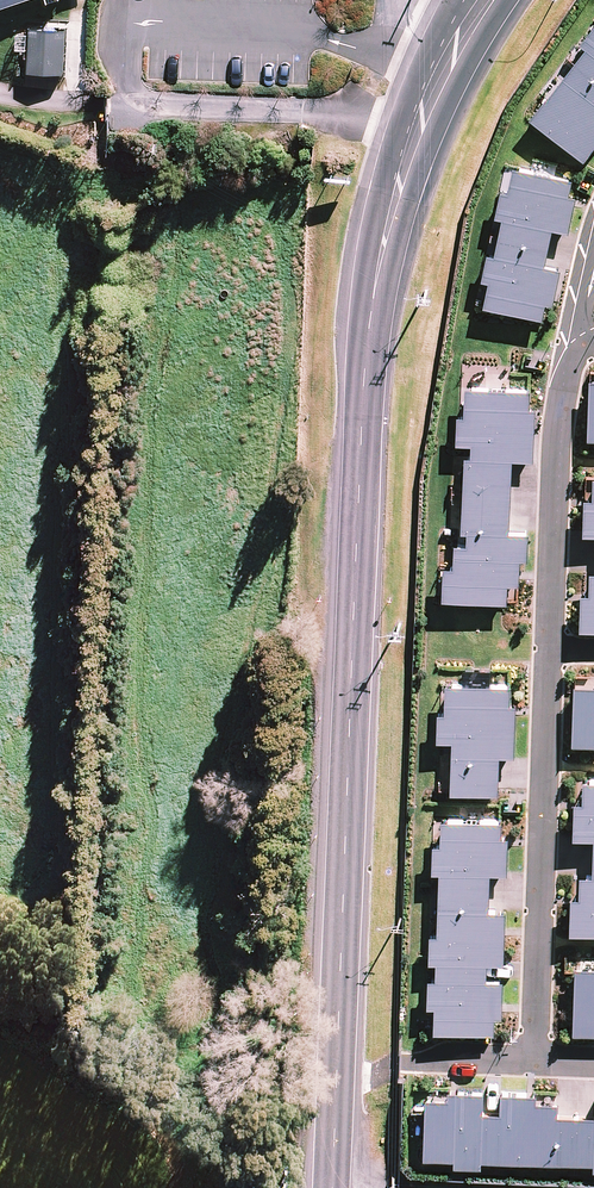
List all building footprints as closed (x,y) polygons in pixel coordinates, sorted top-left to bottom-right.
[(578,40),(584,45),(528,114),(583,157),(593,143),(593,19),(578,40)] [(65,29),(27,28),(26,70),(64,71),(65,29)] [(551,301),(560,265),(544,262),(551,226),(567,230),(575,194),(568,192),(571,176),(513,163),(507,188),(500,186),(494,213),(501,215),(493,251),(486,249),(480,276),(488,278),(483,302),(541,316),(544,300),(551,301)] [(576,429),(593,430),(593,379),(578,379),(576,429)] [(442,595),(506,599),(507,580),(518,581),(519,556),(526,556),(528,529),(508,529),(512,456),(532,458),(534,405),(528,404),(529,387),(465,384),(463,411),(455,411),(454,440),(470,441),(469,452),(464,452),(460,528),(466,528),(466,540),(453,540),(452,563),(443,563),(442,595)] [(576,465),(575,498),(567,497),(566,524),(588,525),(587,566),(572,565),(571,586),(564,585),(563,622),(593,623),(593,466),(576,465)] [(564,731),(592,732),(592,742),(593,742),(593,665),(585,665),(584,681),(566,680),(564,731)] [(497,790),(499,752),(514,753),(515,700),(509,700),(510,681),(445,679),(443,708),(436,708),(435,735),(452,736),(450,788),(497,790)] [(567,765),(566,797),(558,797),(557,823),(579,824),(578,865),(563,864),(562,885),(555,885),(553,922),(593,923),(593,766),(567,765)] [(433,1027),(494,1029),(494,1013),(501,1013),(503,977),(486,975),(486,959),(503,960),(505,906),(487,906),(489,870),(506,870),(507,833),(500,833),(501,816),(440,814),(440,839),(432,839),(431,867),(438,868),(437,930),(429,929),(428,957),(436,958),(435,974),(428,973),(427,1001),(434,1002),(433,1027)] [(563,956),(560,1021),(593,1022),(593,947),(586,946),(586,956),(563,956)] [(422,1152),(453,1154),(452,1160),(480,1161),(481,1155),(592,1159),(592,1165),(593,1165),(593,1098),(593,1110),(557,1109),(557,1097),(535,1096),(536,1088),(500,1086),(499,1107),(483,1106),(484,1086),(447,1084),(446,1093),(425,1092),(422,1152)]
